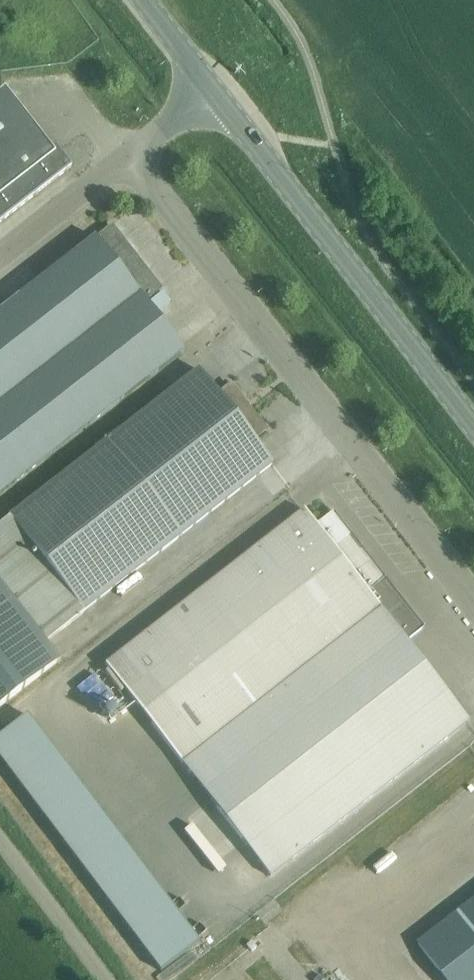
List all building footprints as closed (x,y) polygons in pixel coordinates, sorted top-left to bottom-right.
[(70,167),(55,148),(51,151),(4,90),(0,94),(0,222),(70,167)] [(184,351),(146,303),(162,290),(111,225),(0,312),(0,495),(184,351)] [(81,610),(272,465),(253,440),(266,430),(231,384),(217,394),(198,370),(0,522),(0,707),(60,660),(44,639),(81,610)] [(380,417),(376,421),(381,428),(386,424),(380,417)] [(422,629),(332,514),(317,526),(304,510),(106,665),(271,877),(470,721),(407,641),(422,629)] [(199,943),(27,715),(0,735),(0,760),(161,972),(199,943)] [(473,894),(473,879),(463,888),(470,897),(473,894)] [(446,979),(473,979),(473,902),(419,945),(446,979)]
